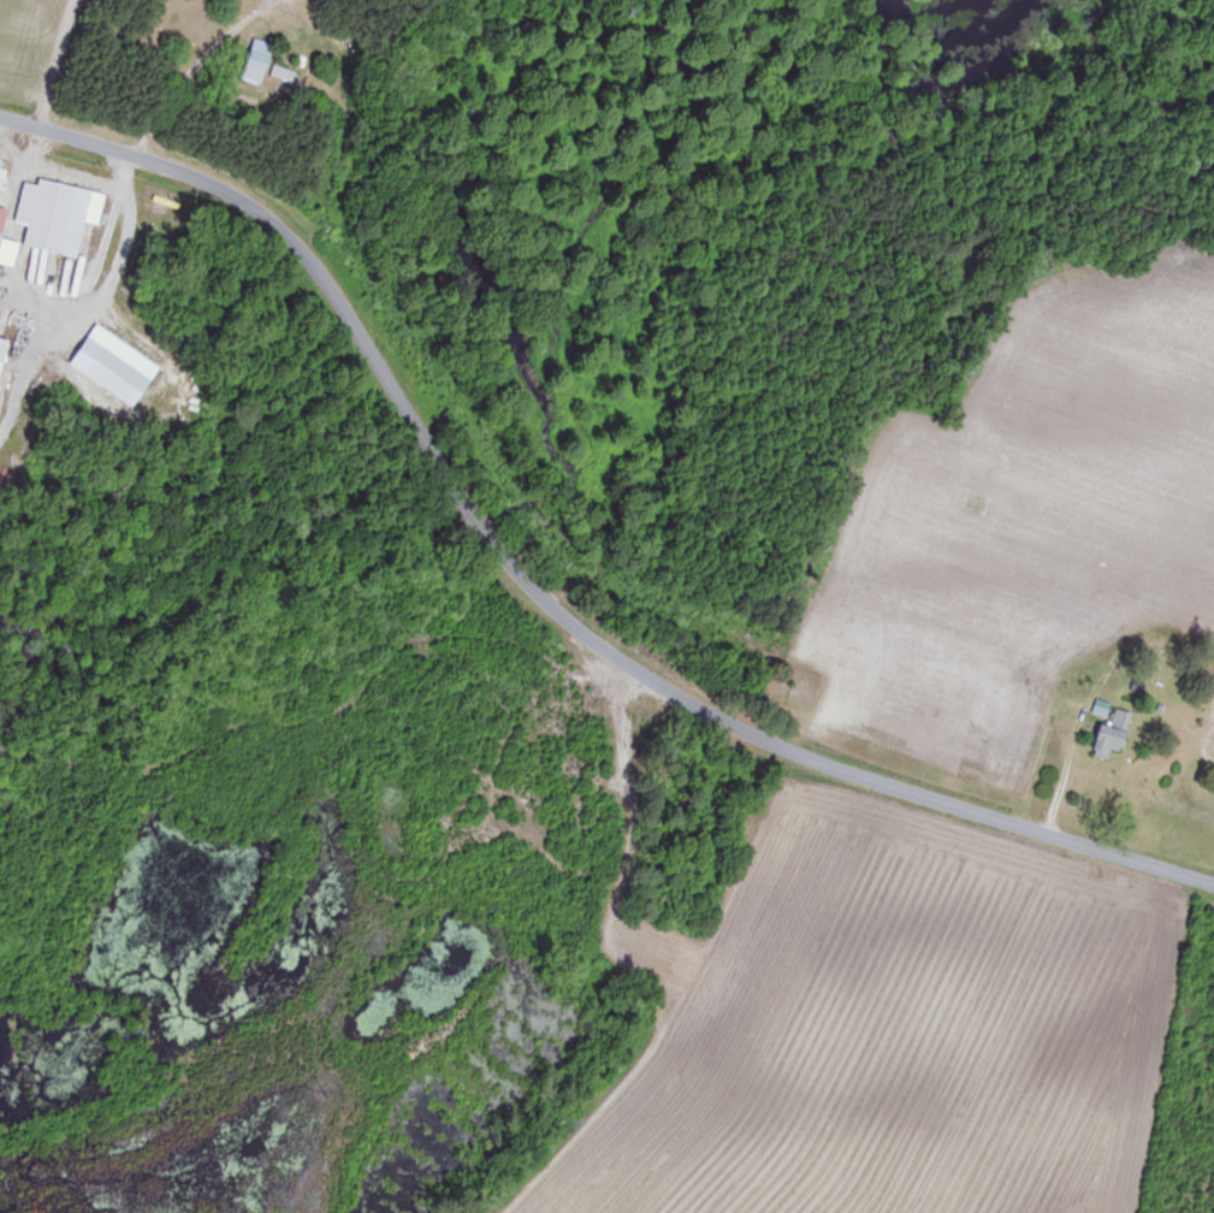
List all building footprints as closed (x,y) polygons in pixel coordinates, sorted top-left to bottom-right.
[(266,86),(268,77),(293,84),(297,72),(272,66),(277,45),(255,40),(245,80),(266,86)] [(0,160),(0,205),(9,162),(0,160)] [(25,245),(81,257),(96,191),(41,179),(40,185),(25,182),(16,223),(29,226),(25,245)] [(0,336),(0,399),(13,339),(0,336)] [(1137,716),(1111,707),(1095,756),(1111,761),(1115,748),(1126,752),(1137,716)]
